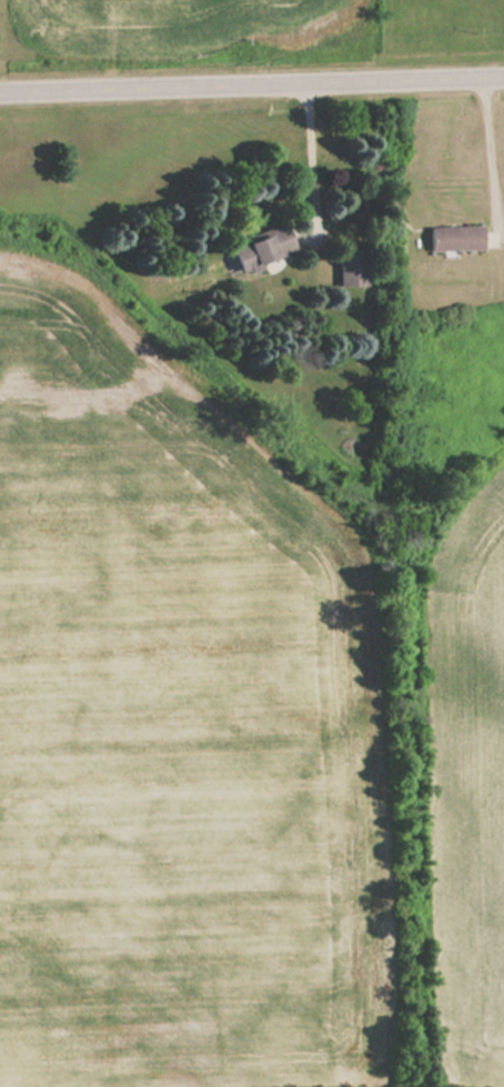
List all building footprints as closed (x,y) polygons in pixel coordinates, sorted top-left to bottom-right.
[(297,251),(287,224),(233,244),(243,272),(297,251)] [(430,225),(430,250),(483,250),(483,225),(430,225)] [(339,285),(366,285),(366,253),(339,253),(339,285)]
